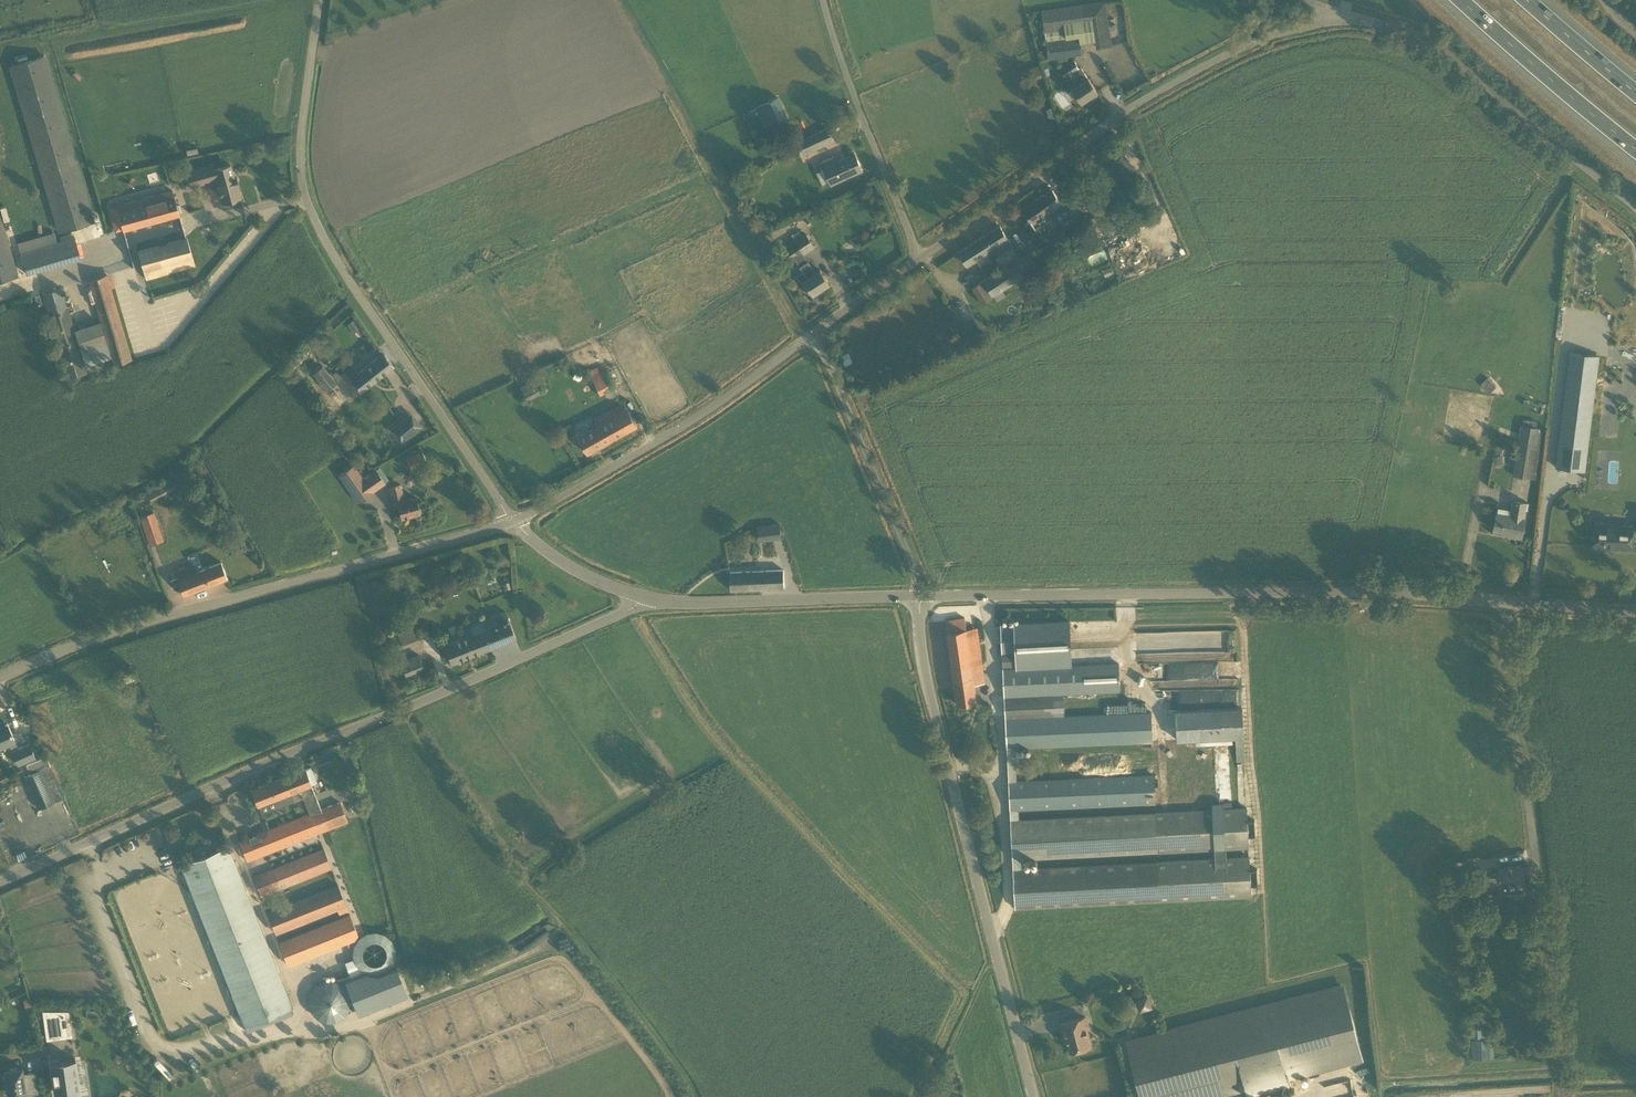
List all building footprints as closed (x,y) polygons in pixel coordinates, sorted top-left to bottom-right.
[(1081,49),(1080,44),(1079,37),(1066,39),(1064,23),(1093,19),(1096,41),(1097,47),(1112,45),(1112,44),(1111,37),(1109,38),(1107,19),(1106,17),(1105,3),(1042,11),(1048,54),(1081,49)] [(46,55),(8,66),(58,233),(95,222),(46,55)] [(1096,92),(1098,91),(1081,67),(1080,68),(1074,60),(1060,69),(1066,77),(1073,88),(1082,102),(1090,97),(1090,98),(1092,99),(1097,96),(1097,94),(1096,92)] [(1030,68),(1033,79),(1043,76),(1039,65),(1030,68)] [(764,126),(776,120),(786,116),(778,97),(756,108),(764,126)] [(737,135),(727,139),(731,147),(740,143),(748,139),(738,119),(731,122),(737,135)] [(833,141),(828,129),(797,142),(803,154),(833,141)] [(1103,148),(1083,164),(1090,174),(1111,158),(1103,148)] [(822,184),(830,181),(831,184),(862,170),(855,153),(838,161),(836,156),(821,162),(824,169),(817,172),(822,184)] [(1115,160),(1110,164),(1121,178),(1129,172),(1135,168),(1124,154),(1115,160)] [(213,170),(222,203),(241,198),(236,180),(237,180),(237,178),(234,179),(230,165),(213,170)] [(187,172),(191,187),(208,182),(204,168),(187,172)] [(1029,219),(1024,223),(1038,243),(1049,235),(1038,220),(1049,212),(1053,217),(1066,208),(1052,188),(1022,210),(1029,219)] [(118,213),(119,216),(112,218),(116,230),(123,228),(123,230),(179,214),(172,190),(124,203),(126,210),(118,213)] [(126,210),(124,203),(109,207),(112,218),(119,216),(118,213),(126,210)] [(18,276),(0,215),(0,282),(18,276)] [(1104,227),(1096,216),(1085,223),(1093,234),(1104,227)] [(985,249),(988,253),(994,248),(998,253),(1012,245),(1000,226),(981,238),(988,248),(985,249)] [(25,273),(81,260),(74,232),(57,236),(56,232),(17,241),(25,273)] [(809,261),(804,254),(814,247),(806,234),(784,248),(793,261),(796,259),(801,266),(809,261)] [(195,265),(187,238),(128,254),(134,275),(144,273),(146,279),(195,265)] [(981,238),(959,252),(967,265),(988,253),(985,249),(988,248),(981,238)] [(1019,258),(1019,257),(983,280),(994,296),(1029,273),(1028,272),(1036,267),(1027,253),(1019,258)] [(804,280),(813,294),(829,283),(820,269),(816,272),(809,261),(801,266),(808,277),(804,280)] [(89,279),(101,320),(75,328),(81,349),(108,342),(114,365),(131,360),(106,274),(89,279)] [(1051,278),(1069,297),(1073,300),(1077,296),(1065,284),(1055,274),(1051,278)] [(972,287),(983,305),(993,299),(982,281),(972,287)] [(68,378),(87,373),(62,288),(43,293),(68,378)] [(1635,362),(1635,347),(1614,346),(1613,361),(1635,362)] [(394,366),(383,353),(350,380),(361,392),(394,366)] [(1568,469),(1575,470),(1574,473),(1583,475),(1583,471),(1584,471),(1598,356),(1570,353),(1556,467),(1557,467),(1559,468),(1568,469)] [(310,377),(323,393),(336,383),(323,367),(310,377)] [(614,388),(605,369),(591,375),(600,394),(614,388)] [(338,370),(332,374),(336,380),(342,376),(338,370)] [(1496,387),(1487,378),(1481,383),(1490,393),(1496,387)] [(530,382),(520,387),(525,396),(538,389),(533,380),(530,382)] [(588,454),(638,426),(629,409),(624,402),(594,419),(598,426),(578,437),(588,454)] [(389,426),(399,439),(418,423),(409,411),(389,426)] [(1522,420),(1519,441),(1513,476),(1531,479),(1531,477),(1536,478),(1537,471),(1536,471),(1543,431),(1539,430),(1539,427),(1537,427),(1537,422),(1522,420)] [(422,451),(412,457),(406,460),(411,469),(427,461),(422,451)] [(385,482),(379,473),(376,469),(363,478),(354,464),(339,475),(358,502),(372,492),(385,482)] [(166,491),(176,486),(171,478),(146,491),(151,500),(167,492),(166,491)] [(420,513),(416,498),(405,500),(400,484),(390,487),(395,504),(398,503),(402,518),(420,513)] [(1496,514),(1493,530),(1507,532),(1506,535),(1521,537),(1525,519),(1523,519),(1526,503),(1514,500),(1511,516),(1496,514)] [(162,542),(152,513),(149,502),(137,506),(151,546),(162,542)] [(1595,524),(1588,524),(1587,535),(1594,536),(1593,546),(1631,548),(1633,531),(1635,532),(1635,526),(1595,523),(1595,524)] [(757,527),(759,541),(782,538),(780,524),(757,527)] [(173,571),(183,596),(227,578),(221,562),(196,572),(193,564),(173,571)] [(784,570),(751,571),(730,572),(730,590),(784,588),(784,570)] [(444,645),(451,662),(451,664),(516,638),(506,612),(466,628),(468,635),(444,645)] [(968,636),(965,618),(945,621),(957,705),(977,702),(974,684),(985,683),(978,634),(968,636)] [(1071,655),(1071,650),(1069,622),(1000,625),(1003,661),(1003,667),(1016,666),(1072,663),(1071,655)] [(402,643),(415,640),(413,628),(400,630),(402,643)] [(400,661),(401,665),(405,675),(424,668),(418,653),(400,661)] [(1142,681),(1160,681),(1159,662),(1142,663),(1142,681)] [(1003,669),(1009,782),(1015,908),(1185,899),(1252,896),(1250,857),(1183,861),(1022,869),(1021,859),(1249,847),(1247,808),(1246,808),(1156,813),(1019,819),(1019,809),(1155,803),(1154,776),(1017,781),(1016,766),(1021,766),(1020,754),(1016,754),(1015,748),(1153,741),(1151,712),(1045,718),(1044,694),(1120,691),(1119,663),(1003,669)] [(1245,762),(1244,737),(1242,708),(1198,710),(1200,739),(1236,737),(1237,762),(1245,762)] [(14,740),(7,724),(0,727),(0,746),(8,742),(12,751),(12,752),(18,765),(35,757),(29,744),(18,749),(14,740)] [(26,765),(30,774),(40,769),(50,765),(44,753),(38,755),(40,758),(26,765)] [(40,769),(30,774),(24,776),(39,809),(64,797),(50,765),(40,769)] [(305,768),(285,776),(294,801),(303,797),(309,813),(321,809),(305,768)] [(277,807),(294,801),(285,776),(251,790),(257,806),(274,800),(277,807)] [(340,802),(321,810),(328,829),(347,821),(340,802)] [(328,829),(321,810),(321,809),(309,813),(310,814),(239,842),(246,860),(328,829)] [(200,853),(202,856),(181,865),(184,874),(183,875),(184,880),(187,880),(239,1011),(245,1026),(293,1007),(229,846),(208,854),(206,851),(200,853)] [(260,896),(331,868),(323,849),(253,877),(260,896)] [(1468,888),(1468,873),(1455,873),(1455,888),(1468,888)] [(275,933),(345,905),(338,886),(267,914),(275,933)] [(361,945),(353,923),(282,952),(291,973),(361,945)] [(351,978),(345,981),(356,1011),(358,1015),(407,995),(400,976),(396,967),(369,978),(367,973),(351,978)] [(1360,1060),(1341,985),(1129,1040),(1144,1096),(1217,1096),(1360,1060)] [(1149,993),(1135,998),(1140,1012),(1154,1007),(1149,993)] [(30,999),(24,1001),(27,1010),(33,1008),(30,999)] [(59,1011),(43,1011),(47,1039),(72,1035),(68,1011),(59,1011)] [(1092,1046),(1084,1017),(1061,1023),(1065,1037),(1067,1037),(1071,1051),(1092,1046)] [(1472,1041),(1484,1040),(1483,1020),(1471,1021),(1472,1041)] [(79,1088),(75,1060),(50,1063),(54,1092),(79,1088)] [(9,1096),(16,1096),(38,1093),(35,1072),(26,1073),(26,1074),(23,1075),(22,1067),(5,1070),(6,1076),(3,1076),(5,1092),(8,1091),(9,1096)]
